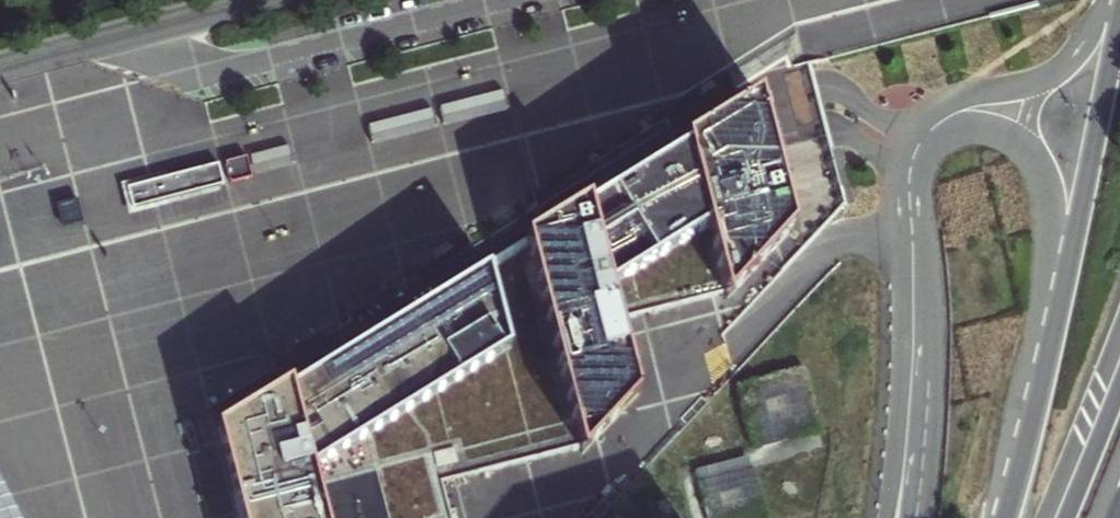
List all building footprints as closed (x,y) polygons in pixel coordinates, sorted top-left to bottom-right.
[(503,90),(440,107),(445,127),(508,110),(503,90)] [(218,428),(242,517),(451,517),(443,488),(442,483),(504,466),(575,448),(582,454),(602,432),(624,409),(638,394),(636,387),(625,344),(619,320),(660,310),(701,299),(725,293),(726,300),(758,267),(793,229),(775,159),(772,147),(761,104),(759,97),(685,141),(589,200),(556,221),(539,231),(523,241),(477,270),(395,320),(286,386),(218,428)] [(432,109),(368,125),(374,145),(437,129),(432,109)] [(289,146),(226,162),(231,182),(244,179),(294,166),(289,146)] [(218,164),(152,181),(157,201),(224,184),(218,164)] [(64,202),(58,203),(61,215),(64,227),(70,225),(83,222),(81,213),(77,198),(64,202)] [(802,370),(738,386),(754,451),(819,434),(802,370)] [(695,471),(707,517),(764,517),(748,457),(695,471)]
